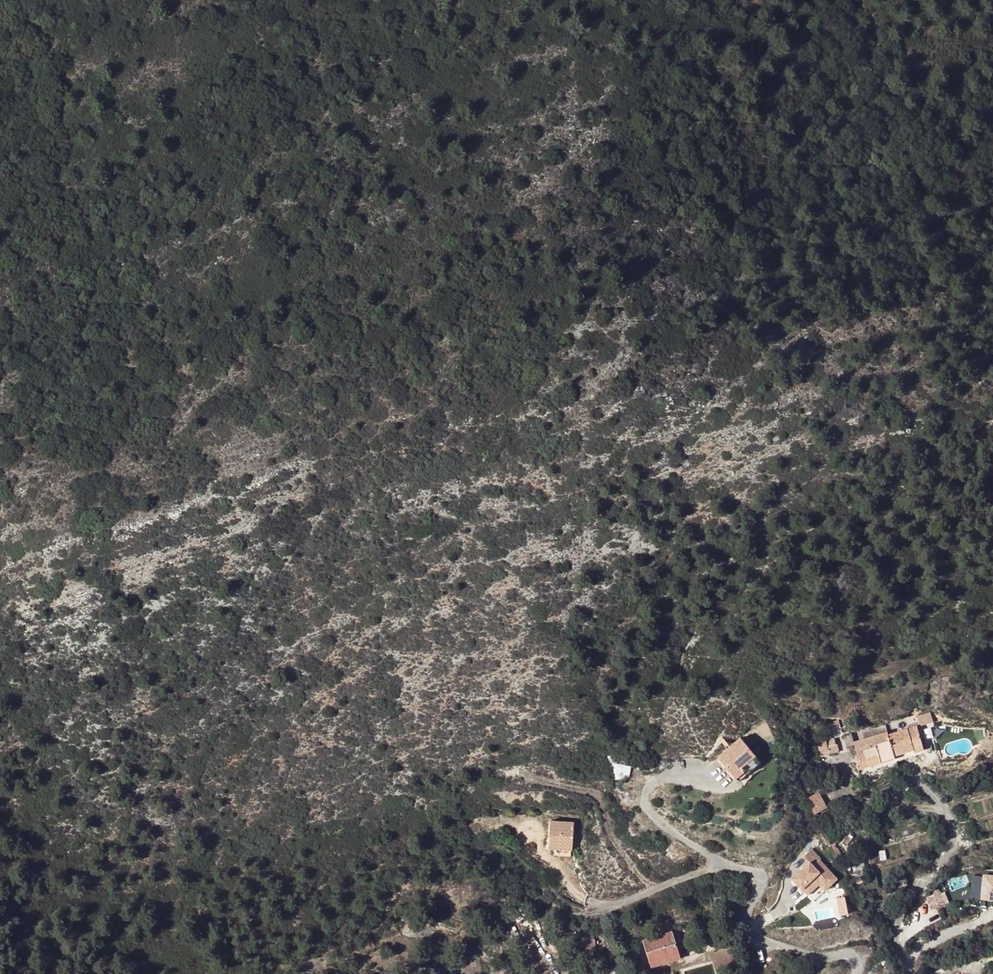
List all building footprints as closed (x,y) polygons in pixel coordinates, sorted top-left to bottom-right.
[(920,725),(928,723),(925,713),(916,715),(920,725)] [(833,736),(842,735),(840,720),(831,722),(833,736)] [(895,757),(914,751),(915,753),(925,750),(917,726),(888,735),(887,732),(854,743),(860,762),(861,763),(879,757),(882,763),(896,759),(895,757)] [(826,740),(827,746),(836,745),(834,738),(834,739),(826,740)] [(760,764),(762,763),(742,739),(719,758),(739,782),(740,781),(760,764)] [(829,754),(837,752),(836,745),(827,746),(829,754)] [(914,751),(895,757),(896,759),(897,762),(916,755),(915,753),(914,751)] [(879,757),(861,763),(860,762),(857,763),(857,766),(859,770),(882,763),(879,757)] [(811,807),(814,813),(827,806),(819,792),(806,798),(811,807)] [(550,821),(549,843),(572,845),(574,823),(550,821)] [(807,895),(818,884),(824,879),(830,885),(837,879),(819,859),(812,866),(809,863),(792,879),(807,895)] [(984,876),(982,899),(992,900),(992,876),(984,876)] [(824,891),(830,885),(824,879),(818,884),(824,891)] [(972,898),(972,906),(992,907),(992,900),(982,899),(972,898)] [(672,932),(658,936),(643,940),(651,967),(680,958),(675,944),(674,940),(672,932)]
